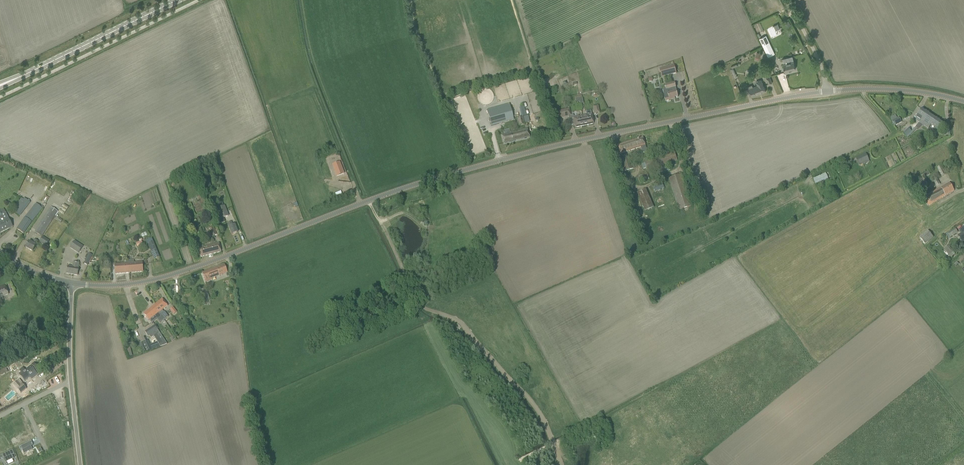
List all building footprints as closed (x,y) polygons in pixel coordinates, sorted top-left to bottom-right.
[(775,54),(766,36),(759,39),(766,52),(768,57),(769,56),(775,54)] [(792,56),(787,57),(782,59),(785,73),(789,72),(789,71),(795,69),(792,56)] [(674,65),(660,69),(662,77),(676,73),(674,65)] [(752,85),(747,87),(751,97),(766,91),(763,83),(762,83),(761,80),(756,82),(757,85),(753,87),(752,85)] [(678,97),(674,83),(665,85),(667,94),(664,95),(665,101),(669,100),(669,99),(678,97)] [(499,107),(487,111),(492,126),(514,120),(511,112),(509,104),(501,107),(499,107)] [(559,111),(560,118),(569,117),(570,116),(569,109),(559,111)] [(922,109),(919,113),(915,119),(920,123),(928,112),(922,109)] [(570,116),(569,117),(570,126),(575,125),(575,127),(584,126),(592,124),(593,124),(591,114),(591,111),(586,112),(586,115),(579,117),(578,116),(573,117),(573,115),(570,116)] [(481,112),(471,114),(472,121),(482,119),(481,112)] [(943,123),(928,112),(920,123),(929,128),(931,125),(939,130),(943,123)] [(525,124),(523,117),(516,118),(518,126),(525,124)] [(895,125),(901,122),(898,117),(892,121),(895,125)] [(502,135),(503,139),(504,143),(530,137),(528,128),(510,132),(510,133),(502,135)] [(908,138),(913,133),(911,131),(908,128),(903,133),(908,138)] [(648,152),(645,142),(643,137),(617,145),(620,154),(641,148),(643,153),(648,152)] [(644,161),(645,163),(642,164),(643,169),(647,168),(647,170),(677,160),(674,151),(644,161)] [(865,153),(856,158),(859,165),(869,161),(865,153)] [(625,171),(633,168),(629,157),(622,159),(625,171)] [(332,165),(337,176),(344,174),(339,162),(332,165)] [(670,170),(668,165),(657,169),(659,174),(670,170)] [(937,168),(942,176),(945,174),(941,166),(937,168)] [(637,176),(640,183),(649,179),(646,172),(637,176)] [(825,173),(813,178),(816,184),(828,179),(825,173)] [(682,174),(668,178),(679,210),(692,206),(682,174)] [(914,193),(928,185),(924,178),(910,186),(914,193)] [(664,187),(661,181),(652,186),(655,192),(664,187)] [(929,205),(950,193),(954,191),(950,183),(924,197),(929,205)] [(654,208),(646,189),(637,193),(645,212),(654,208)] [(30,202),(25,198),(18,206),(23,211),(30,202)] [(36,203),(25,217),(17,229),(24,234),(32,222),(43,209),(36,203)] [(59,212),(63,215),(69,207),(64,204),(59,212)] [(219,209),(222,219),(229,216),(225,206),(219,209)] [(56,211),(52,208),(51,207),(35,232),(42,237),(57,211),(56,211)] [(0,223),(1,223),(4,230),(10,228),(12,226),(10,222),(8,217),(4,219),(3,218),(1,216),(0,213),(0,222),(0,223)] [(237,232),(236,228),(235,225),(233,226),(232,222),(228,223),(232,235),(237,232)] [(214,226),(208,227),(212,236),(217,234),(214,226)] [(950,237),(958,232),(955,229),(948,234),(950,237)] [(928,231),(920,238),(925,244),(933,237),(928,231)] [(49,241),(43,237),(39,242),(46,246),(49,241)] [(29,242),(28,243),(26,248),(32,251),(37,242),(34,240),(32,244),(29,242)] [(83,246),(75,241),(70,248),(78,253),(83,246)] [(159,257),(158,253),(153,242),(148,244),(152,255),(154,259),(159,257)] [(198,246),(198,248),(200,257),(221,252),(219,243),(203,247),(203,245),(198,246)] [(948,245),(944,249),(951,258),(956,254),(948,245)] [(89,253),(84,264),(87,265),(89,263),(90,263),(93,258),(91,257),(92,255),(89,253)] [(125,260),(125,264),(115,265),(116,274),(129,273),(128,260),(125,260)] [(134,260),(128,260),(129,273),(143,272),(142,263),(134,263),(134,260)] [(77,275),(78,270),(79,264),(73,262),(73,267),(68,266),(67,273),(77,275)] [(212,279),(228,273),(224,264),(202,273),(206,282),(212,280),(212,279)] [(6,295),(8,294),(5,286),(0,288),(0,298),(6,295)] [(200,291),(204,301),(209,299),(206,289),(200,291)] [(161,315),(160,316),(164,320),(168,317),(165,312),(164,313),(162,310),(168,306),(162,299),(154,306),(159,313),(161,315)] [(154,306),(144,314),(147,318),(149,321),(151,323),(157,318),(161,322),(164,320),(160,316),(161,315),(159,313),(154,306)] [(155,325),(145,332),(148,337),(150,336),(151,338),(156,335),(162,342),(158,344),(157,342),(150,345),(152,349),(152,350),(157,348),(167,344),(157,329),(155,325)] [(142,349),(143,353),(152,349),(148,340),(143,342),(144,345),(142,346),(144,349),(142,349)] [(21,372),(19,374),(25,381),(30,377),(31,379),(37,374),(35,372),(39,369),(38,369),(33,364),(34,364),(34,363),(30,366),(25,370),(23,367),(20,370),(21,372)] [(17,381),(13,384),(16,388),(21,393),(26,389),(22,384),(23,383),(19,379),(17,381)] [(21,412),(9,418),(11,422),(19,418),(20,421),(24,419),(21,412)] [(56,429),(46,434),(51,444),(55,442),(53,438),(55,437),(57,437),(56,436),(60,435),(56,429)] [(31,441),(20,446),(22,450),(22,451),(23,451),(24,454),(32,450),(30,446),(33,445),(31,441)] [(0,456),(0,458),(0,459),(3,458),(4,459),(5,463),(7,462),(12,459),(13,459),(12,455),(14,454),(12,450),(0,456)]
